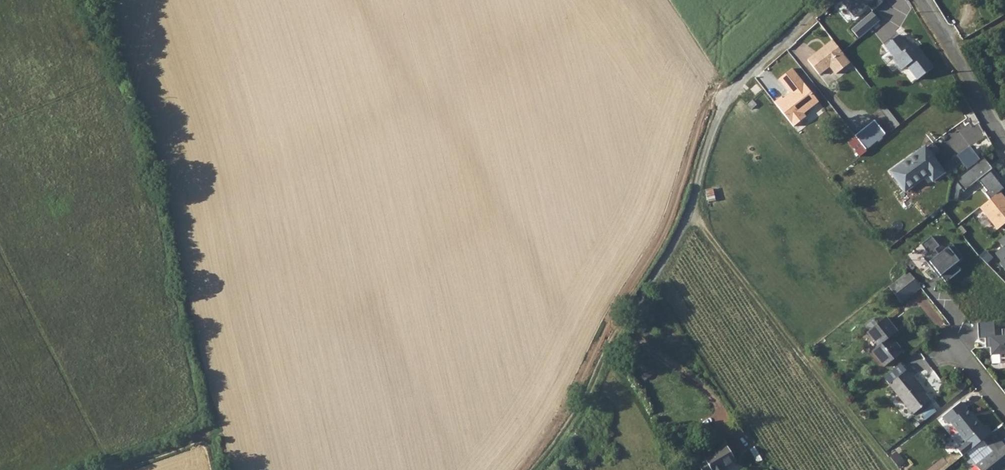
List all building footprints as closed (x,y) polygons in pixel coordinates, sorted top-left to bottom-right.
[(855,18),(876,0),(840,0),(855,18)] [(872,14),(863,22),(871,31),(879,23),(872,14)] [(863,22),(851,32),(858,41),(871,31),(863,22)] [(841,39),(850,30),(847,26),(837,35),(841,39)] [(846,59),(829,37),(804,57),(815,71),(825,63),(832,71),(846,59)] [(899,38),(885,49),(894,61),(893,62),(901,73),(906,69),(917,83),(933,71),(918,52),(915,54),(911,49),(908,50),(899,38)] [(773,102),(792,127),(805,117),(802,113),(817,102),(791,69),(778,79),(790,95),(783,100),(780,96),(773,102)] [(854,137),(865,151),(885,135),(874,121),(854,137)] [(944,174),(925,148),(890,172),(905,193),(928,177),(932,182),(944,174)] [(984,194),(989,200),(999,193),(1003,190),(989,172),(992,170),(982,158),(950,184),(947,200),(957,202),(959,192),(961,190),(963,193),(978,181),(986,192),(984,194)] [(999,193),(989,200),(979,209),(996,230),(1004,223),(1004,200),(999,193)] [(997,242),(1002,248),(994,254),(1000,262),(998,263),(1004,272),(1004,236),(997,242)] [(938,278),(940,276),(945,283),(960,272),(954,265),(962,258),(951,244),(938,255),(934,250),(938,247),(931,237),(920,245),(928,254),(922,258),(938,278)] [(908,272),(905,274),(917,290),(920,288),(908,272)] [(899,279),(894,283),(906,299),(917,290),(905,274),(899,279)] [(894,283),(889,287),(902,302),(906,299),(894,283)] [(886,318),(875,327),(900,355),(903,352),(893,340),(891,337),(893,335),(897,332),(886,318)] [(985,337),(985,347),(988,347),(987,353),(999,353),(999,360),(1004,360),(1004,328),(1000,328),(1000,334),(994,334),(994,322),(978,322),(978,337),(985,337)] [(875,327),(870,331),(879,346),(886,358),(889,364),(900,355),(875,327)] [(879,346),(870,331),(868,333),(878,347),(872,351),(885,368),(889,364),(886,358),(879,346)] [(925,394),(913,379),(915,377),(909,370),(891,385),(915,415),(931,402),(925,394)] [(915,377),(913,379),(925,394),(927,393),(915,377)] [(974,420),(970,414),(960,403),(943,418),(948,425),(951,423),(966,441),(956,449),(963,457),(983,440),(991,434),(985,426),(983,427),(977,420),(974,420)] [(983,440),(993,451),(974,466),(977,469),(1003,469),(1004,468),(1004,447),(993,432),(991,434),(983,440)] [(698,465),(701,469),(725,469),(724,469),(737,462),(727,445),(705,458),(705,461),(698,465)]
